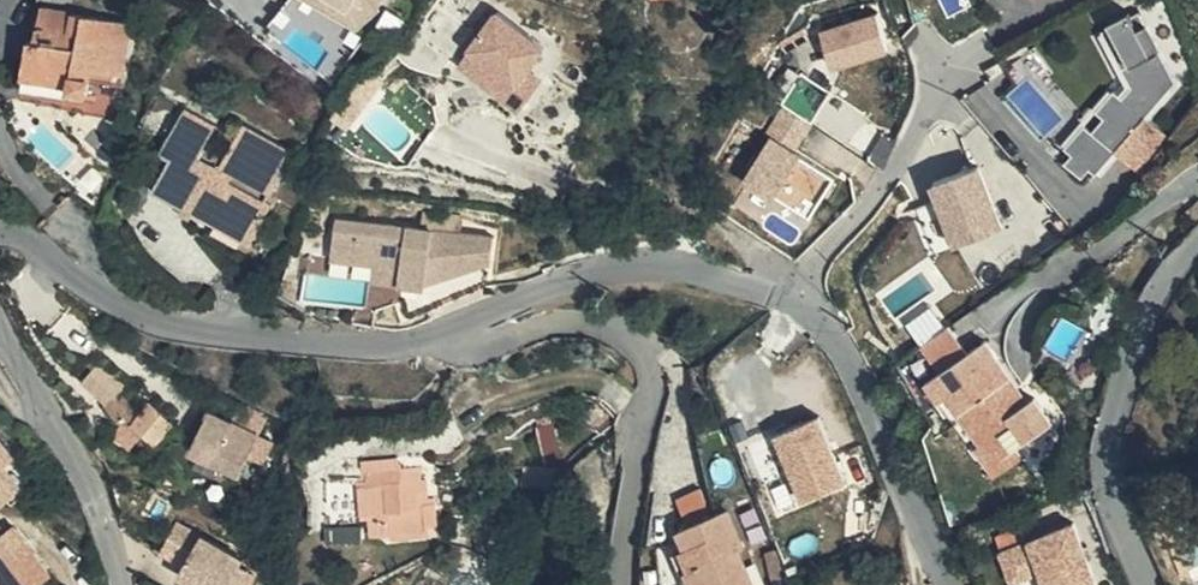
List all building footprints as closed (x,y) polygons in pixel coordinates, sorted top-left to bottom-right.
[(385,5),(376,0),(359,0),(356,5),(347,0),(328,0),(327,2),(365,25),(385,5)] [(507,69),(521,81),(510,95),(525,107),(549,77),(535,66),(551,44),(505,8),(477,44),(507,69)] [(878,8),(821,27),(833,63),(890,45),(878,8)] [(45,9),(44,23),(41,40),(31,40),(23,89),(88,101),(94,69),(124,74),(134,25),(45,9)] [(1181,80),(1141,10),(1105,30),(1135,86),(1126,97),(1118,90),(1101,110),(1109,117),(1099,131),(1090,124),(1071,147),(1079,154),(1072,162),(1090,177),(1097,168),(1104,174),(1122,151),(1153,176),(1177,150),(1183,141),(1156,120),(1181,80)] [(41,40),(44,23),(34,22),(31,40),(41,40)] [(1082,120),(1039,67),(1013,88),(1057,141),(1082,120)] [(495,82),(510,95),(521,81),(507,69),(495,82)] [(266,200),(296,152),(246,123),(216,173),(197,161),(220,124),(188,106),(160,153),(171,160),(153,192),(251,246),(275,205),(266,200)] [(821,127),(786,107),(748,173),(811,209),(834,171),(805,154),(821,127)] [(1005,229),(982,168),(937,184),(959,246),(1005,229)] [(339,219),(335,258),(378,263),(405,266),(403,284),(413,317),(490,286),(494,259),(496,239),(339,219)] [(405,266),(378,263),(376,280),(403,284),(405,266)] [(987,341),(937,377),(951,395),(983,443),(998,433),(1010,450),(1018,446),(1053,423),(1036,398),(1029,403),(987,341)] [(951,395),(937,377),(927,383),(940,402),(951,395)] [(134,422),(145,411),(124,389),(107,405),(123,423),(137,425),(134,422)] [(145,411),(134,422),(158,443),(176,425),(153,401),(145,411)] [(825,409),(780,426),(806,495),(851,479),(825,409)] [(240,473),(259,434),(209,410),(190,448),(240,473)] [(137,425),(123,423),(143,438),(147,434),(137,425)] [(561,460),(553,427),(537,429),(545,464),(561,460)] [(998,433),(983,443),(975,448),(988,466),(1010,450),(998,433)] [(10,497),(21,487),(4,466),(16,457),(0,438),(0,505),(10,497)] [(1026,457),(1018,446),(1010,450),(988,466),(996,476),(1026,457)] [(795,465),(760,474),(769,511),(805,502),(795,465)] [(367,511),(370,511),(391,510),(392,518),(393,534),(393,539),(429,536),(429,520),(432,519),(428,481),(365,486),(367,511)] [(689,526),(712,515),(700,487),(678,497),(689,526)] [(692,584),(757,584),(741,549),(747,546),(730,507),(712,515),(689,526),(680,529),(686,546),(682,549),(690,568),(686,570),(692,584)] [(391,510),(370,511),(370,519),(378,518),(392,518),(391,510)] [(392,518),(378,518),(380,534),(393,534),(392,518)] [(1074,522),(1013,546),(1024,576),(1041,570),(1047,584),(1097,584),(1074,522)] [(53,573),(16,526),(0,538),(0,584),(38,584),(53,573)] [(171,556),(188,565),(203,536),(186,527),(171,556)] [(203,536),(188,565),(182,574),(202,584),(231,584),(243,563),(245,558),(203,536)] [(1024,576),(1013,546),(1001,550),(1013,580),(1024,576)] [(780,555),(777,548),(766,553),(774,584),(789,578),(780,555)] [(243,563),(231,584),(248,584),(256,570),(243,563)] [(686,570),(676,575),(680,584),(692,584),(686,570)]
